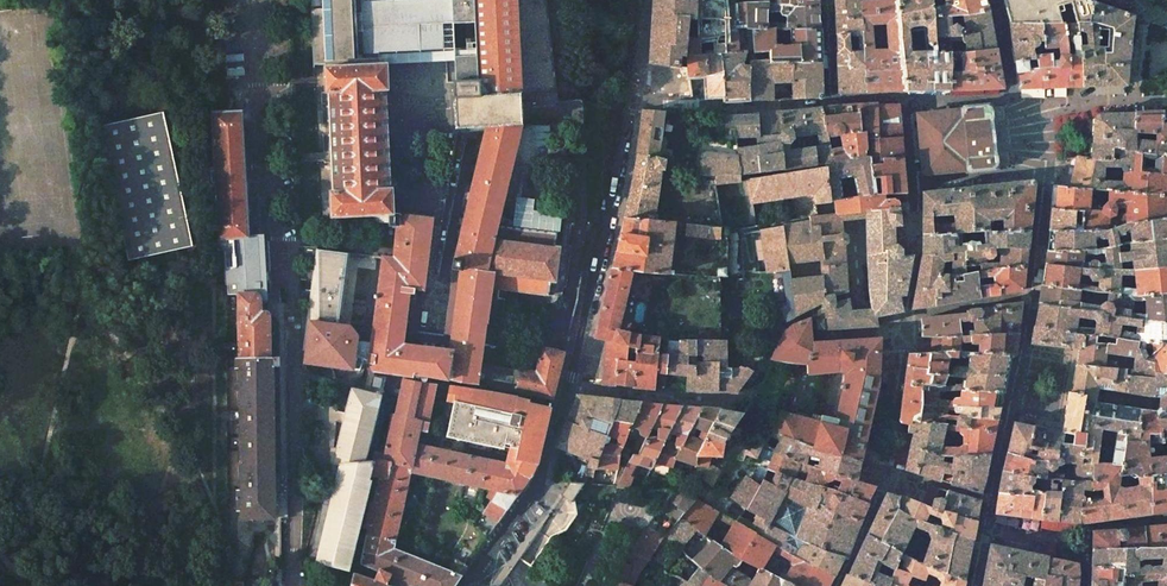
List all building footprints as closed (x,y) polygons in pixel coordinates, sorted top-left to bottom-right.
[(322,8),(311,9),(314,65),(325,65),(325,68),(355,66),(352,0),(321,0),(322,8)] [(386,64),(455,56),(453,23),(452,0),(353,0),(352,0),(355,66),(386,64)] [(475,22),(477,55),(455,56),(455,81),(454,81),(456,128),(468,127),(494,126),(522,123),(521,105),(536,103),(558,103),(557,96),(556,92),(546,0),(452,0),(453,23),(475,22)] [(649,63),(679,67),(678,56),(684,55),(685,38),(686,38),(687,19),(700,19),(700,0),(653,0),(649,63)] [(708,96),(723,96),(724,96),(725,53),(727,53),(722,1),(712,0),(700,0),(700,19),(701,41),(717,38),(716,43),(716,53),(705,54),(705,55),(707,76),(707,86),(708,96)] [(861,2),(852,2),(852,0),(835,0),(838,93),(866,92),(861,2)] [(907,91),(897,0),(889,0),(886,0),(861,2),(866,92),(897,91),(907,91)] [(907,91),(950,90),(950,70),(950,60),(950,53),(937,54),(936,38),(934,18),(933,9),(932,0),(897,0),(907,91)] [(934,18),(949,18),(962,16),(989,12),(985,0),(945,0),(947,5),(933,9),(934,18)] [(1010,22),(1011,23),(1039,25),(1064,23),(1064,25),(1077,23),(1089,21),(1090,3),(1088,0),(1004,0),(1010,22)] [(722,1),(727,53),(738,52),(735,27),(734,5),(735,5),(735,1),(722,1)] [(817,6),(766,3),(747,4),(735,5),(734,5),(735,27),(745,27),(745,28),(750,29),(774,30),(790,30),(819,30),(817,6)] [(1095,86),(1124,86),(1125,85),(1132,17),(1131,16),(1090,3),(1089,21),(1088,35),(1092,58),(1095,86)] [(934,18),(936,38),(950,36),(962,35),(992,32),(989,12),(962,16),(964,30),(960,31),(960,29),(955,25),(951,28),(949,18),(934,18)] [(1089,21),(1077,23),(1078,34),(1085,33),(1087,47),(1079,47),(1083,87),(1095,86),(1092,58),(1088,35),(1089,21)] [(1010,22),(1008,23),(1012,44),(1015,63),(1036,60),(1034,49),(1037,49),(1037,47),(1038,45),(1037,43),(1043,42),(1039,25),(1011,23),(1010,22)] [(1045,48),(1037,49),(1034,49),(1036,60),(1015,63),(1019,87),(1020,88),(1070,87),(1067,56),(1066,42),(1064,25),(1064,23),(1039,25),(1043,42),(1045,48)] [(1077,23),(1064,25),(1066,42),(1071,42),(1073,45),(1075,45),(1076,55),(1067,56),(1070,87),(1083,87),(1079,47),(1078,34),(1077,23)] [(750,29),(753,52),(758,52),(770,53),(769,61),(768,62),(820,62),(819,30),(790,30),(791,47),(783,48),(780,46),(775,46),(774,30),(750,29)] [(936,38),(937,54),(950,53),(995,50),(992,32),(962,35),(962,41),(967,43),(963,45),(951,46),(950,36),(936,38)] [(686,38),(685,38),(684,55),(686,55),(686,56),(701,54),(701,41),(686,38)] [(950,70),(950,90),(989,89),(1001,88),(1002,87),(995,50),(950,53),(950,60),(957,60),(961,58),(961,71),(950,70)] [(723,96),(723,102),(724,102),(743,101),(749,101),(750,67),(742,66),(746,51),(738,52),(727,53),(725,53),(724,96),(723,96)] [(750,67),(749,101),(773,101),(792,99),(803,99),(822,98),(820,62),(768,62),(769,61),(757,59),(758,52),(753,52),(750,52),(750,67)] [(701,54),(686,56),(687,68),(688,78),(707,76),(705,55),(701,54)] [(355,66),(325,68),(326,92),(328,92),(330,123),(330,133),(331,163),(333,192),(331,192),(332,217),(374,215),(392,214),(393,210),(392,189),(390,189),(385,90),(388,90),(386,64),(355,66)] [(708,96),(707,86),(707,76),(688,78),(689,87),(691,97),(708,96)] [(857,106),(863,136),(869,135),(869,140),(901,138),(898,104),(875,105),(857,106)] [(960,109),(916,114),(922,175),(967,171),(967,172),(969,171),(969,172),(997,169),(997,166),(991,107),(991,105),(962,107),(962,108),(959,108),(960,109)] [(829,150),(831,163),(841,162),(850,161),(849,159),(863,158),(864,158),(864,140),(863,136),(857,106),(821,108),(826,137),(840,136),(843,148),(829,150)] [(758,147),(737,149),(739,167),(739,175),(809,165),(824,164),(824,163),(831,163),(829,150),(826,137),(821,108),(820,108),(804,110),(756,113),(756,115),(757,135),(758,147)] [(642,110),(636,154),(658,158),(664,111),(642,110)] [(1135,113),(1132,131),(1134,132),(1146,132),(1147,134),(1156,133),(1155,137),(1156,140),(1156,144),(1166,145),(1166,132),(1166,124),(1163,124),(1162,112),(1135,113)] [(109,125),(101,127),(123,260),(190,246),(161,113),(133,120),(109,125)] [(247,237),(240,113),(227,113),(214,114),(217,170),(211,170),(211,183),(218,182),(221,239),(230,238),(240,238),(247,237)] [(1098,115),(1094,119),(1091,159),(1091,160),(1118,163),(1120,150),(1166,155),(1166,145),(1156,144),(1147,142),(1147,141),(1134,140),(1134,132),(1132,131),(1135,113),(1123,114),(1098,115)] [(736,126),(737,138),(757,135),(756,115),(724,116),(723,116),(725,126),(736,126)] [(499,217),(522,123),(494,126),(484,135),(455,258),(454,258),(452,269),(460,271),(461,269),(469,236),(494,239),(554,248),(557,233),(558,222),(499,217)] [(872,151),(867,158),(869,158),(873,159),(902,158),(901,138),(869,140),(871,143),(872,151)] [(1108,192),(1166,196),(1166,155),(1120,150),(1118,163),(1091,160),(1091,159),(1076,157),(1069,187),(1068,188),(1089,189),(1108,192)] [(668,153),(666,162),(692,171),(695,158),(668,153)] [(635,167),(623,220),(624,220),(624,219),(655,221),(656,216),(655,216),(661,169),(663,170),(665,161),(658,158),(636,154),(635,167)] [(841,162),(831,163),(824,163),(824,164),(825,169),(834,200),(842,199),(854,197),(857,197),(875,195),(874,192),(874,184),(872,179),(869,158),(867,158),(864,158),(863,158),(849,159),(850,161),(841,162)] [(874,192),(875,195),(883,194),(892,194),(905,193),(902,158),(873,159),(869,158),(872,179),(880,178),(881,191),(874,192)] [(701,162),(699,174),(715,175),(729,176),(728,182),(740,181),(739,175),(739,167),(701,162)] [(745,180),(752,203),(753,203),(814,194),(815,204),(834,201),(834,200),(825,169),(812,171),(745,180)] [(715,175),(715,184),(728,182),(729,176),(715,175)] [(999,185),(968,188),(972,232),(984,231),(990,231),(987,220),(1002,219),(1004,230),(1029,231),(1032,199),(1032,196),(1033,194),(1034,183),(1032,181),(999,185)] [(1053,186),(1050,209),(1079,212),(1079,220),(1079,226),(1079,231),(1090,231),(1127,224),(1166,218),(1166,196),(1108,192),(1107,204),(1106,204),(1102,208),(1102,209),(1088,207),(1089,189),(1068,188),(1069,187),(1053,186)] [(945,190),(922,193),(922,207),(922,209),(922,235),(960,233),(972,232),(968,188),(945,190)] [(834,201),(836,214),(838,213),(858,212),(866,210),(898,210),(904,210),(904,211),(907,211),(905,193),(892,194),(893,200),(884,200),(883,194),(875,195),(857,197),(854,197),(842,199),(834,200),(834,201)] [(1079,212),(1050,209),(1048,232),(1049,232),(1049,231),(1079,231),(1079,226),(1076,226),(1075,223),(1072,222),(1072,220),(1079,220),(1079,212)] [(866,210),(868,254),(894,245),(893,226),(900,226),(898,210),(866,210)] [(789,280),(793,305),(794,315),(806,309),(818,303),(818,317),(818,319),(819,320),(821,327),(822,329),(826,328),(842,328),(856,327),(876,325),(876,321),(875,316),(872,310),(849,311),(847,298),(834,302),(833,296),(846,292),(844,264),(843,245),(846,243),(846,236),(842,234),(838,213),(836,214),(818,216),(809,217),(809,222),(782,227),(787,263),(789,263),(820,259),(821,276),(791,280),(789,280)] [(548,296),(550,281),(461,269),(460,271),(452,336),(443,335),(418,331),(411,330),(416,289),(423,290),(432,219),(424,218),(400,215),(392,214),(374,215),(375,222),(389,222),(389,226),(397,226),(394,258),(383,257),(378,295),(377,298),(371,343),(357,341),(353,369),(360,370),(363,360),(369,363),(372,371),(389,373),(404,376),(413,377),(414,374),(447,380),(450,380),(468,384),(476,385),(496,387),(515,391),(552,399),(564,353),(540,346),(536,372),(520,369),(520,370),(497,366),(480,363),(481,356),(482,345),(498,347),(505,299),(498,298),(499,289),(533,293),(548,296)] [(1049,231),(1049,232),(1047,249),(1047,250),(1080,250),(1092,250),(1094,250),(1093,238),(1096,236),(1100,239),(1106,239),(1107,248),(1118,246),(1116,237),(1122,235),(1125,230),(1128,230),(1130,242),(1166,238),(1166,218),(1127,224),(1090,231),(1079,231),(1049,231)] [(612,268),(633,271),(653,273),(668,274),(668,270),(674,223),(655,221),(624,219),(624,220),(612,268)] [(687,224),(686,234),(709,236),(709,238),(719,239),(720,227),(687,224)] [(761,230),(768,272),(788,270),(787,263),(782,227),(761,230)] [(960,233),(922,235),(922,254),(952,252),(988,250),(1027,249),(1029,231),(1004,230),(990,231),(984,231),(984,246),(978,246),(978,242),(976,242),(970,240),(965,243),(960,244),(960,233)] [(263,236),(247,237),(240,238),(242,266),(227,271),(230,294),(267,292),(263,236)] [(494,239),(469,236),(461,269),(550,281),(555,282),(559,248),(554,248),(494,239)] [(1166,266),(1166,238),(1130,242),(1118,246),(1120,269),(1132,270),(1166,266)] [(869,288),(872,310),(875,316),(891,313),(893,313),(895,312),(900,311),(901,310),(897,292),(902,293),(912,254),(902,255),(901,249),(896,245),(894,245),(868,254),(869,288)] [(1099,270),(1101,269),(1120,269),(1118,246),(1107,248),(1104,248),(1096,249),(1094,250),(1092,250),(1080,250),(1047,250),(1047,249),(1046,249),(1045,264),(1080,268),(1096,271),(1099,270)] [(342,315),(350,253),(316,249),(311,291),(306,321),(310,321),(310,325),(308,338),(307,345),(305,358),(309,363),(317,364),(331,366),(340,367),(353,369),(357,341),(357,336),(350,326),(340,325),(336,325),(338,315),(342,315)] [(966,274),(965,267),(980,265),(980,271),(986,270),(986,268),(1004,269),(1025,268),(1027,249),(988,250),(952,252),(952,260),(952,275),(956,275),(961,275),(966,274)] [(952,252),(922,254),(917,281),(912,309),(936,305),(935,290),(952,287),(952,275),(939,275),(941,260),(952,260),(952,252)] [(1080,268),(1045,264),(1043,274),(1042,284),(1072,289),(1080,290),(1093,291),(1094,287),(1077,284),(1078,274),(1088,275),(1088,276),(1090,281),(1095,281),(1098,280),(1099,270),(1096,271),(1080,268)] [(1120,269),(1120,274),(1133,275),(1135,289),(1119,287),(1119,293),(1138,295),(1166,291),(1166,266),(1132,270),(1120,269)] [(625,324),(619,323),(621,315),(633,271),(612,268),(611,267),(594,338),(607,340),(606,346),(602,384),(606,384),(614,385),(629,386),(633,387),(648,388),(654,389),(655,372),(657,356),(658,340),(658,339),(641,337),(626,333),(627,329),(627,328),(627,326),(626,325),(625,324)] [(728,268),(718,268),(718,276),(721,276),(728,276),(728,268)] [(1025,268),(1004,269),(986,268),(986,270),(980,271),(976,272),(978,297),(1000,295),(1000,294),(1019,290),(1023,289),(1025,268)] [(1093,291),(1108,292),(1119,293),(1119,287),(1120,274),(1120,269),(1101,269),(1099,270),(1098,280),(1097,288),(1094,287),(1093,291)] [(627,328),(627,329),(642,331),(645,319),(653,273),(633,271),(621,315),(619,323),(625,324),(626,325),(627,326),(627,328)] [(956,275),(952,275),(952,287),(935,290),(936,305),(978,297),(976,272),(966,274),(961,275),(961,280),(956,281),(956,275)] [(1053,308),(1061,309),(1097,314),(1128,318),(1138,320),(1166,324),(1166,291),(1138,295),(1119,293),(1108,292),(1107,298),(1106,303),(1103,303),(1099,306),(1098,307),(1078,304),(1079,292),(1080,290),(1072,289),(1052,286),(1051,286),(1042,284),(1039,303),(1053,308)] [(274,464),(280,464),(280,366),(279,357),(272,357),(271,313),(264,309),(258,293),(239,294),(239,346),(239,357),(236,357),(236,367),(240,367),(240,413),(241,442),(241,491),(237,491),(238,509),(241,509),(241,519),(248,518),(268,518),(274,518),(274,464)] [(994,304),(994,307),(975,310),(975,309),(966,310),(966,314),(920,319),(921,337),(940,336),(961,337),(1017,333),(1021,302),(998,304),(994,304)] [(1094,335),(1131,341),(1143,342),(1166,343),(1166,324),(1138,320),(1128,318),(1097,314),(1061,309),(1053,308),(1039,303),(1035,326),(1084,333),(1094,335)] [(847,372),(843,386),(841,385),(840,389),(843,389),(836,416),(836,418),(836,420),(834,425),(818,421),(812,420),(810,419),(780,412),(775,432),(809,447),(860,459),(862,451),(876,391),(878,374),(880,341),(879,339),(878,339),(811,343),(809,319),(792,326),(785,332),(779,344),(772,358),(782,360),(790,362),(806,363),(807,374),(821,372),(824,372),(839,370),(847,372)] [(1032,342),(1079,348),(1082,345),(1084,333),(1035,326),(1032,342)] [(961,337),(940,336),(942,352),(947,351),(960,352),(960,343),(970,342),(972,344),(974,345),(977,344),(977,353),(1010,355),(1009,356),(1014,356),(1016,343),(1016,341),(1017,333),(961,337)] [(1094,335),(1084,333),(1082,345),(1079,348),(1077,361),(1077,365),(1103,368),(1104,364),(1104,361),(1105,353),(1134,357),(1134,353),(1135,351),(1137,350),(1138,349),(1141,349),(1142,350),(1142,348),(1143,342),(1131,341),(1094,335)] [(921,353),(942,352),(940,336),(921,337),(921,353)] [(657,356),(655,372),(665,373),(686,375),(695,376),(695,339),(678,339),(678,354),(666,354),(665,355),(664,356),(657,356)] [(695,376),(695,391),(702,391),(722,391),(728,391),(735,392),(738,392),(744,383),(748,378),(753,371),(749,368),(748,369),(742,368),(740,370),(727,370),(725,340),(721,340),(695,339),(695,376)] [(1134,357),(1143,360),(1154,362),(1155,372),(1155,375),(1166,374),(1166,343),(1143,342),(1142,348),(1152,348),(1152,354),(1152,357),(1145,355),(1144,353),(1142,350),(1141,349),(1138,349),(1137,350),(1135,351),(1134,353),(1134,357)] [(908,353),(898,421),(899,422),(908,423),(909,423),(909,419),(920,420),(920,412),(921,404),(922,391),(938,390),(940,390),(941,386),(942,384),(944,375),(945,370),(947,356),(947,351),(942,352),(921,353),(908,353)] [(960,352),(947,351),(947,356),(966,359),(966,368),(955,366),(952,368),(951,370),(945,370),(944,375),(962,377),(961,384),(954,384),(942,384),(941,386),(940,390),(960,389),(1002,392),(1009,356),(1010,355),(977,353),(960,352)] [(1134,360),(1133,371),(1155,372),(1154,362),(1143,360),(1134,357),(1134,360)] [(1103,368),(1077,365),(1072,392),(1072,393),(1083,394),(1084,401),(1095,403),(1095,402),(1098,388),(1122,392),(1124,376),(1125,370),(1115,369),(1103,368)] [(1125,370),(1124,376),(1156,379),(1155,375),(1155,372),(1133,371),(1125,370)] [(655,372),(654,389),(664,389),(665,373),(655,372)] [(813,415),(824,372),(821,372),(810,419),(812,420),(813,415)] [(1155,375),(1156,379),(1124,376),(1122,392),(1147,396),(1160,397),(1160,396),(1166,396),(1166,374),(1155,375)] [(686,375),(686,390),(695,391),(695,376),(686,375)] [(382,390),(386,377),(372,376),(368,378),(366,386),(366,389),(365,390),(357,389),(352,387),(350,394),(345,412),(344,416),(344,418),(343,423),(337,448),(334,448),(333,448),(331,456),(330,460),(333,464),(334,464),(309,560),(317,562),(348,570),(351,558),(359,534),(361,526),(364,515),(373,480),(370,480),(371,474),(372,460),(365,460),(381,395),(382,390)] [(388,433),(416,439),(419,425),(427,427),(436,384),(403,379),(399,400),(395,415),(392,414),(388,433)] [(507,455),(536,464),(537,462),(550,408),(551,404),(531,401),(513,397),(495,394),(476,390),(449,386),(436,448),(468,455),(470,447),(507,455)] [(938,390),(922,391),(921,404),(976,408),(999,407),(1002,392),(960,389),(960,397),(953,397),(952,401),(938,400),(938,390)] [(1096,462),(1111,464),(1122,465),(1126,442),(1132,408),(1095,402),(1095,403),(1084,401),(1083,394),(1072,393),(1072,392),(1069,392),(1061,432),(1061,433),(1058,444),(1080,444),(1079,462),(1093,462),(1096,462)] [(579,396),(577,396),(557,446),(589,459),(588,466),(594,468),(596,454),(620,400),(579,396)] [(1158,442),(1166,440),(1166,396),(1160,396),(1160,397),(1158,409),(1155,411),(1132,408),(1126,442),(1147,442),(1158,442)] [(625,437),(628,430),(641,402),(620,400),(596,454),(594,468),(617,468),(619,453),(618,453),(623,444),(626,437),(625,437)] [(662,404),(641,402),(628,430),(632,432),(633,428),(638,430),(640,435),(647,436),(647,435),(650,427),(662,404)] [(681,406),(662,404),(650,427),(657,429),(657,437),(647,435),(647,436),(636,454),(633,453),(629,462),(651,468),(664,440),(668,432),(681,406)] [(976,408),(921,404),(920,412),(946,415),(947,410),(953,410),(955,413),(960,413),(959,416),(996,419),(999,407),(976,408)] [(700,407),(681,406),(668,432),(678,435),(676,439),(676,441),(677,444),(664,440),(651,468),(641,489),(659,490),(662,485),(655,483),(663,465),(671,467),(675,460),(700,407)] [(696,454),(720,409),(700,407),(675,460),(695,466),(708,466),(711,456),(696,454)] [(742,413),(720,409),(696,454),(711,456),(720,456),(721,456),(724,440),(734,426),(733,426),(743,413),(742,413)] [(946,415),(920,412),(920,420),(943,423),(944,418),(956,419),(955,425),(994,432),(996,419),(959,416),(946,415)] [(836,420),(813,415),(812,420),(818,421),(834,425),(836,420)] [(943,423),(920,420),(909,419),(909,423),(908,423),(907,431),(914,432),(911,445),(924,450),(937,454),(943,455),(946,455),(946,447),(940,447),(943,428),(951,429),(952,424),(943,423)] [(1055,461),(1056,444),(1058,444),(1061,433),(1061,432),(1013,422),(1005,452),(1047,460),(1055,461)] [(962,436),(962,444),(958,448),(946,447),(946,455),(958,455),(970,455),(989,453),(994,432),(955,425),(952,424),(951,429),(959,430),(958,432),(962,436)] [(814,465),(813,467),(855,481),(855,480),(860,459),(809,447),(775,432),(773,430),(769,435),(779,439),(774,450),(777,451),(799,462),(805,464),(807,454),(820,457),(818,465),(815,465),(814,465)] [(416,439),(388,433),(386,445),(384,455),(375,452),(372,460),(371,474),(380,476),(371,517),(364,515),(361,526),(368,528),(367,535),(395,541),(396,536),(404,500),(410,472),(425,475),(432,447),(415,443),(416,439)] [(1126,442),(1122,465),(1119,476),(1120,475),(1133,474),(1136,477),(1137,477),(1151,475),(1166,474),(1166,456),(1164,456),(1164,448),(1153,450),(1152,447),(1147,447),(1147,442),(1126,442)] [(1079,462),(1080,444),(1058,444),(1056,444),(1055,461),(1047,460),(1005,452),(1000,470),(1038,477),(1050,478),(1059,479),(1089,482),(1091,482),(1093,462),(1079,462)] [(911,445),(906,469),(917,473),(921,461),(923,462),(924,450),(911,445)] [(432,447),(425,475),(483,487),(488,459),(468,455),(436,448),(432,447)] [(488,459),(505,463),(507,455),(470,447),(468,455),(488,459)] [(937,454),(924,450),(923,462),(946,466),(985,472),(986,471),(989,453),(970,455),(958,455),(958,460),(953,461),(952,463),(951,464),(941,462),(943,455),(937,454)] [(866,503),(874,486),(855,480),(855,481),(813,467),(805,464),(799,462),(777,451),(771,463),(768,470),(778,473),(793,478),(804,482),(819,486),(824,488),(832,490),(866,503)] [(497,490),(517,494),(532,474),(536,464),(507,455),(505,463),(488,459),(483,487),(490,489),(497,490)] [(714,467),(720,456),(711,456),(708,466),(700,477),(707,482),(712,486),(721,471),(714,467)] [(985,472),(946,466),(923,462),(921,461),(917,473),(940,480),(950,483),(964,488),(982,493),(987,471),(986,471),(985,472)] [(1151,475),(1137,477),(1138,484),(1133,486),(1122,488),(1118,486),(1119,479),(1120,475),(1119,476),(1122,465),(1111,464),(1096,462),(1093,462),(1091,482),(1089,482),(1090,490),(1101,489),(1103,497),(1084,500),(1084,499),(1081,500),(1079,526),(1151,514),(1151,475)] [(594,468),(588,466),(582,467),(570,479),(562,491),(563,492),(512,565),(532,564),(551,535),(566,528),(577,513),(577,511),(574,496),(585,481),(584,481),(584,479),(588,474),(593,476),(594,468)] [(1038,477),(1000,470),(998,491),(1030,495),(1031,489),(1031,488),(1028,488),(1028,485),(1032,483),(1033,480),(1040,482),(1039,490),(1043,491),(1050,492),(1050,478),(1038,477)] [(633,477),(623,473),(618,486),(619,486),(629,487),(633,477)] [(818,491),(819,486),(804,482),(793,478),(778,473),(771,486),(764,483),(762,487),(748,479),(734,500),(746,508),(759,515),(766,519),(766,523),(771,525),(774,521),(770,519),(783,495),(806,506),(795,537),(809,544),(842,557),(845,558),(859,523),(825,506),(816,502),(818,497),(818,494),(818,491)] [(1166,512),(1166,474),(1151,475),(1151,514),(1166,512)] [(695,498),(707,482),(700,477),(686,492),(695,498)] [(1043,491),(1041,519),(1056,520),(1059,479),(1050,478),(1050,492),(1043,491)] [(1056,520),(1079,526),(1081,500),(1084,499),(1084,497),(1082,496),(1082,491),(1090,490),(1089,482),(1059,479),(1056,520)] [(935,498),(937,488),(928,485),(924,504),(923,505),(932,509),(934,498),(935,498)] [(828,497),(825,506),(859,523),(866,503),(832,490),(824,488),(819,486),(818,491),(822,492),(822,494),(822,495),(823,496),(824,497),(825,497),(827,497),(828,497)] [(500,518),(517,494),(497,490),(490,489),(487,496),(493,497),(486,510),(500,518)] [(740,518),(746,508),(734,500),(717,489),(707,506),(717,512),(734,522),(775,545),(786,551),(833,575),(842,557),(809,544),(807,547),(806,546),(802,546),(798,550),(798,552),(783,541),(788,533),(784,531),(771,525),(766,523),(766,519),(759,515),(753,524),(740,518)] [(995,512),(1041,519),(1043,491),(1039,490),(1031,489),(1030,495),(998,491),(995,512)] [(934,498),(932,509),(937,511),(975,522),(978,509),(980,501),(948,491),(947,490),(944,500),(940,497),(935,498),(934,498)] [(668,505),(682,515),(695,498),(686,492),(677,492),(668,505)] [(899,553),(927,568),(964,581),(973,541),(944,530),(909,515),(898,510),(899,495),(886,493),(867,535),(899,553)] [(944,530),(973,541),(975,522),(937,511),(932,509),(923,505),(924,504),(913,499),(905,497),(899,495),(898,510),(909,515),(944,530)] [(703,535),(717,512),(707,506),(695,498),(682,515),(681,517),(695,530),(703,535)] [(679,548),(695,530),(681,517),(666,534),(679,548)] [(774,520),(774,521),(771,525),(784,531),(787,526),(785,523),(777,519),(774,520)] [(734,522),(721,545),(741,558),(759,567),(760,568),(775,545),(734,522)] [(1166,548),(1166,525),(1142,527),(1145,546),(1166,548)] [(1092,548),(1145,546),(1142,527),(1130,528),(1117,530),(1092,531),(1092,548)] [(648,562),(666,534),(648,530),(630,555),(648,562)] [(393,549),(395,541),(367,535),(361,563),(362,564),(379,571),(377,574),(375,578),(374,581),(390,585),(453,585),(460,576),(448,571),(411,556),(393,549)] [(894,568),(898,557),(899,553),(867,535),(848,574),(880,585),(888,585),(891,579),(872,571),(877,559),(894,568)] [(691,559),(699,566),(729,585),(791,585),(775,577),(760,568),(759,567),(750,581),(748,578),(730,567),(730,565),(734,566),(738,564),(741,558),(721,545),(712,541),(691,559)] [(982,585),(1021,585),(1023,575),(1033,577),(1031,585),(1042,585),(1047,556),(990,545),(982,585)] [(1122,570),(1122,575),(1138,574),(1148,573),(1158,572),(1166,574),(1166,548),(1145,546),(1092,548),(1091,559),(1091,568),(1122,570)] [(775,577),(791,585),(827,585),(833,575),(786,551),(782,558),(780,567),(775,577)] [(898,557),(904,559),(900,570),(917,576),(915,580),(914,584),(920,585),(963,585),(964,581),(927,568),(899,553),(898,557)] [(460,576),(466,567),(455,560),(449,555),(445,563),(452,566),(448,571),(460,576)] [(648,562),(630,555),(620,581),(633,585),(635,585),(639,574),(648,562)] [(1078,572),(1078,571),(1077,563),(1047,556),(1042,585),(1077,585),(1078,572)] [(355,574),(358,560),(351,558),(348,570),(348,571),(354,574),(355,574)] [(687,583),(692,585),(729,585),(699,566),(687,583)] [(915,580),(917,576),(900,570),(894,568),(891,579),(888,585),(908,585),(905,584),(908,577),(915,580)] [(1122,575),(1122,570),(1091,568),(1090,585),(1123,585),(1122,575)] [(1158,572),(1148,573),(1138,574),(1139,581),(1158,580),(1157,585),(1166,585),(1166,574),(1158,572)] [(374,581),(355,574),(354,574),(351,585),(390,585),(374,581)] [(848,574),(843,585),(880,585),(848,574)] [(1139,581),(1138,574),(1122,575),(1123,585),(1140,585),(1139,581)]
